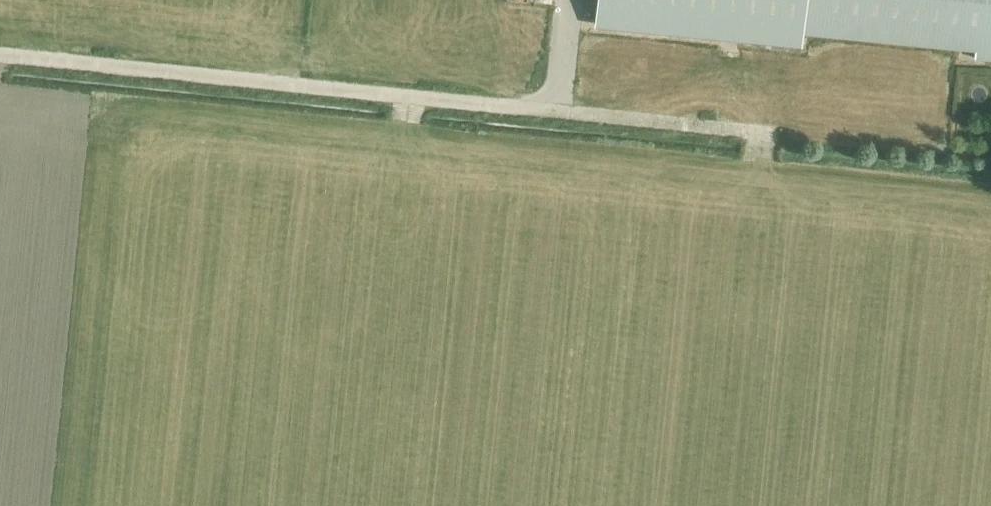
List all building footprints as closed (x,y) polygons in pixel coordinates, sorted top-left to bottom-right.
[(600,22),(799,43),(800,32),(975,50),(974,58),(990,60),(990,0),(602,0),(600,22)]
